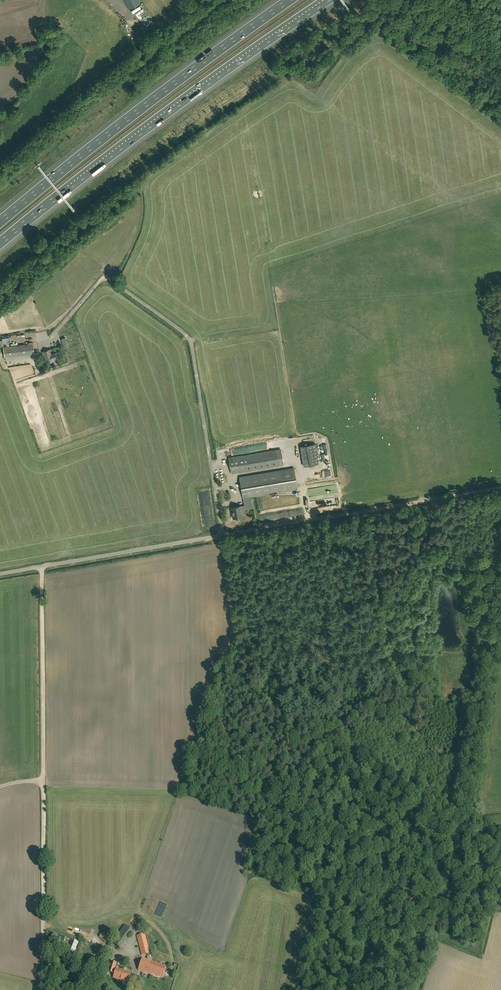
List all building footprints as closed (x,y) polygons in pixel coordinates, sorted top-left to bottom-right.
[(140,2),(139,0),(124,0),(129,9),(138,4),(140,3),(140,2)] [(6,361),(12,360),(31,358),(30,354),(35,354),(34,343),(4,347),(5,357),(6,357),(6,361)] [(44,351),(48,363),(53,361),(53,360),(60,357),(59,352),(51,354),(49,349),(44,351)] [(300,446),(304,466),(319,463),(315,443),(300,446)] [(284,465),(281,448),(229,457),(231,474),(284,465)] [(243,498),(251,497),(298,489),(294,468),(240,477),(243,498)] [(244,505),(231,507),(233,518),(243,516),(242,510),(253,508),(251,497),(243,498),(244,505)] [(133,931),(125,925),(122,928),(131,934),(133,931)] [(105,942),(106,941),(109,938),(102,933),(99,937),(105,942)] [(150,953),(145,933),(137,935),(142,955),(150,953)] [(51,941),(58,944),(59,941),(63,942),(65,937),(61,935),(61,936),(54,934),(53,935),(52,935),(51,937),(51,938),(52,938),(51,941)] [(80,943),(72,939),(67,950),(75,954),(80,943)] [(162,978),(166,966),(142,958),(138,970),(162,978)] [(118,979),(124,981),(123,982),(127,983),(127,982),(128,982),(131,972),(121,969),(120,970),(115,968),(117,963),(111,961),(107,972),(113,973),(115,973),(114,976),(118,978),(118,979)]
